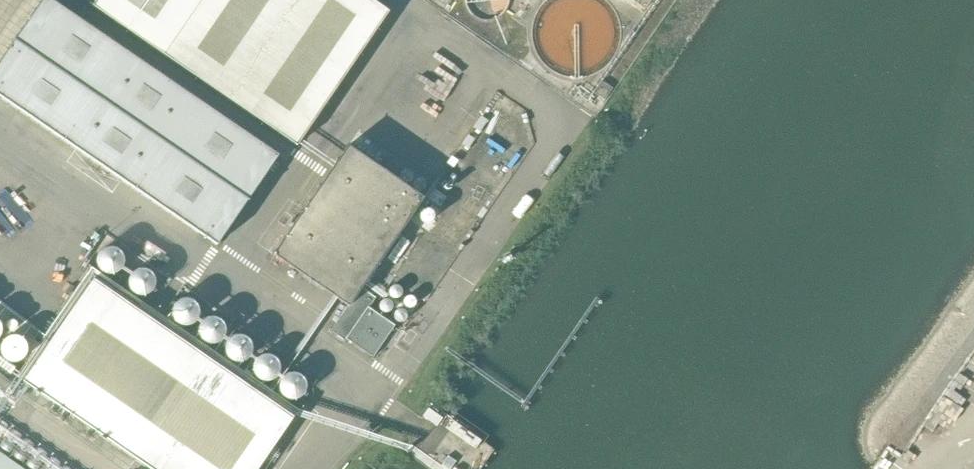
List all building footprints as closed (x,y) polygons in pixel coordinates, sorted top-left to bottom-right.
[(50,0),(41,0),(0,60),(0,97),(216,245),(277,155),(50,0)] [(162,54),(296,146),(388,12),(371,0),(84,0),(162,54)] [(603,81),(595,93),(605,100),(613,88),(603,81)] [(347,145),(272,254),(347,306),(330,331),(345,341),(347,339),(373,357),(395,325),(369,307),(375,297),(361,288),(423,198),(347,145)] [(151,468),(257,468),(293,416),(93,279),(23,381),(151,468)] [(0,453),(0,468),(23,468),(0,453)]
